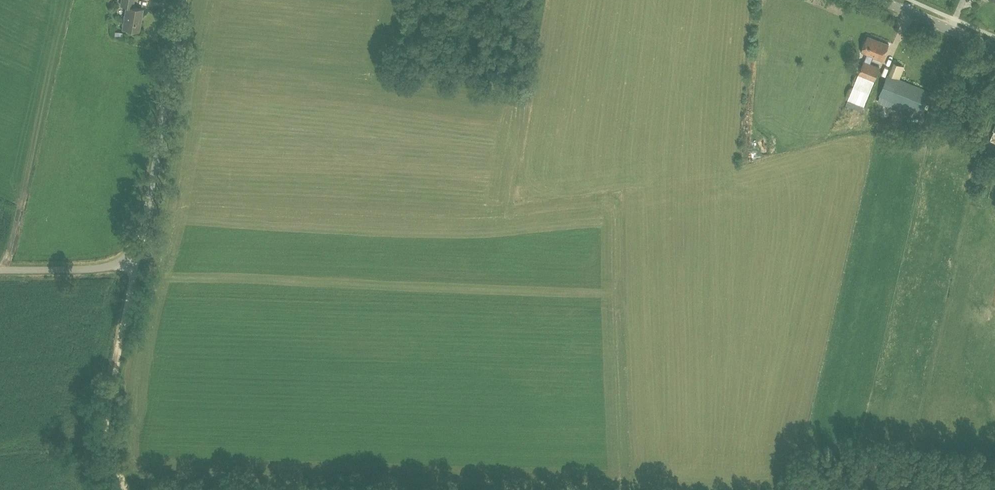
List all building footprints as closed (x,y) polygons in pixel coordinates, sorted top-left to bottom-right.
[(127,7),(123,29),(139,32),(143,10),(133,8),(134,0),(122,0),(121,6),(127,7)] [(883,60),(889,45),(867,36),(861,52),(883,60)] [(880,67),(864,61),(858,76),(868,80),(866,86),(872,88),(874,82),(880,67)] [(901,76),(904,67),(893,63),(888,75),(901,80),(899,84),(905,87),(907,79),(901,76)] [(913,91),(902,87),(899,93),(892,89),(889,98),(907,106),(909,102),(914,104),(916,100),(911,97),(913,91)]
